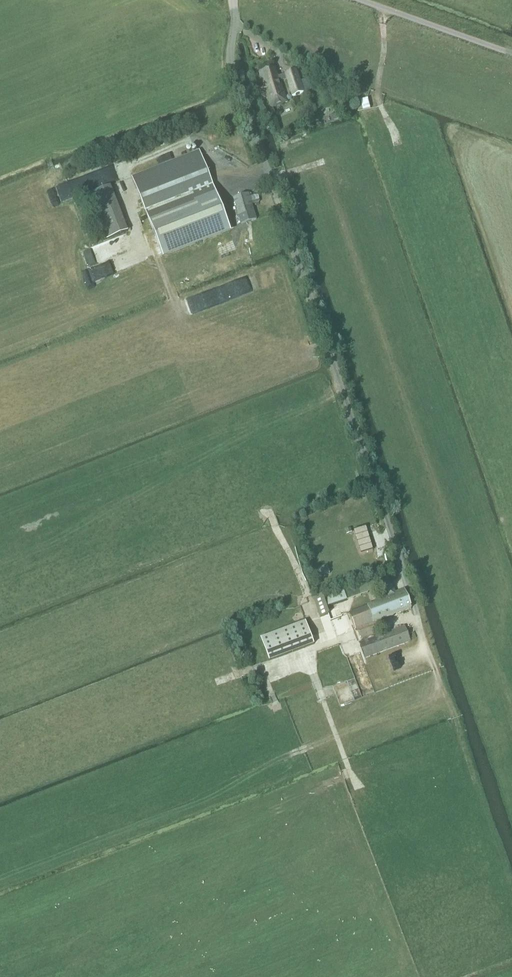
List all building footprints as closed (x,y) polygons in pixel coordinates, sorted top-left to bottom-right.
[(288,102),(276,68),(259,74),(264,88),(258,90),(260,95),(266,93),(271,108),(288,102)] [(292,97),(304,93),(296,71),(284,75),(292,97)] [(363,110),(370,108),(368,98),(361,100),(363,110)] [(199,151),(132,177),(149,221),(163,258),(163,259),(230,233),(231,232),(216,195),(202,157),(199,151)] [(101,238),(103,241),(128,232),(111,186),(90,194),(85,196),(101,238)] [(250,197),(249,193),(233,198),(241,225),(257,220),(252,205),(260,203),(258,195),(250,197)] [(317,577),(329,574),(327,565),(315,568),(317,577)] [(327,607),(376,591),(374,583),(344,592),(343,590),(324,597),(327,607)] [(396,594),(392,584),(376,590),(380,600),(366,606),(367,606),(349,613),(356,630),(373,623),(374,624),(410,609),(403,591),(396,594)] [(323,595),(313,598),(319,617),(328,614),(323,595)] [(306,621),(260,638),(269,662),(314,645),(306,621)] [(365,658),(410,642),(405,626),(359,642),(365,658)]
